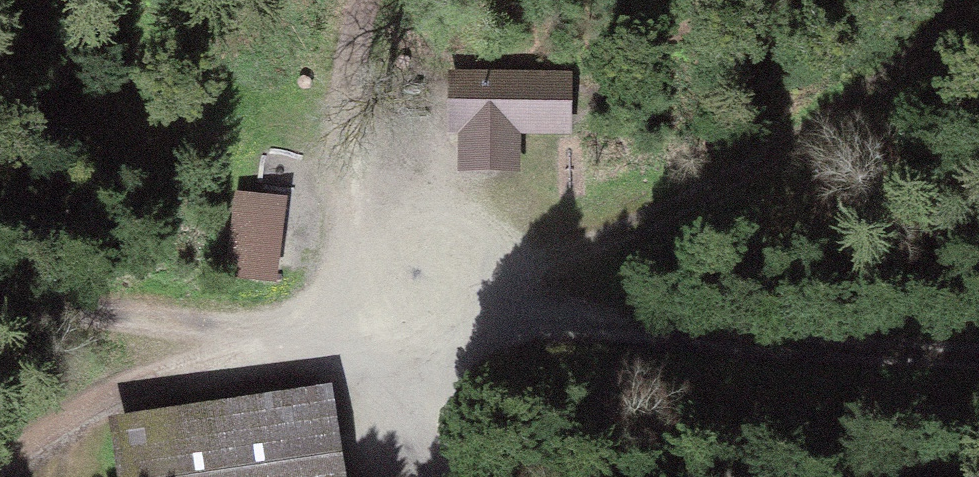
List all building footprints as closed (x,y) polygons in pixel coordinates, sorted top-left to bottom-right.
[(454,85),(454,124),(465,124),(465,164),(502,164),(502,124),(554,124),(554,85),(454,85)] [(226,243),(236,244),(235,254),(262,257),(268,208),(241,205),(240,216),(229,215),(226,243)] [(136,476),(336,476),(326,410),(130,439),(136,476)]
